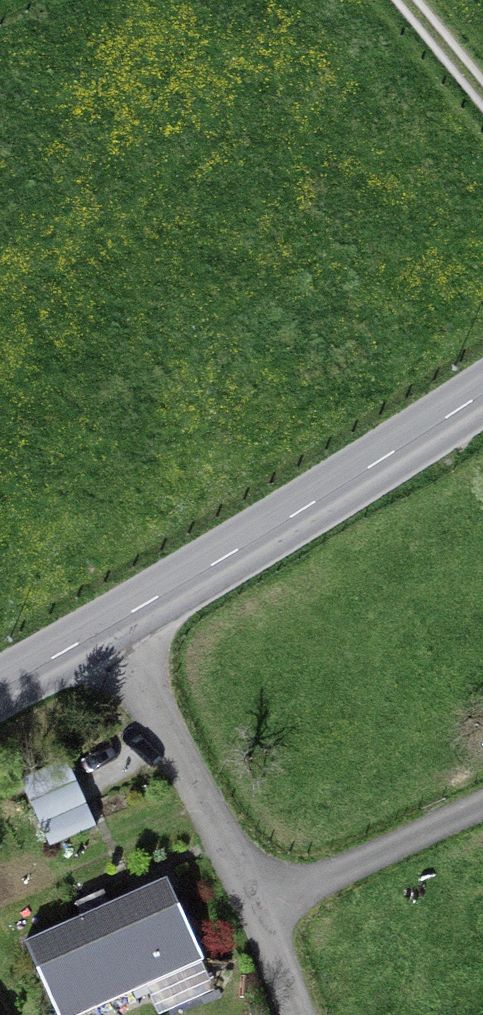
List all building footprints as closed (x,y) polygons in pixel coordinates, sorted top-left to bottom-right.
[(65,1006),(187,963),(165,904),(44,947),(65,1006)]
